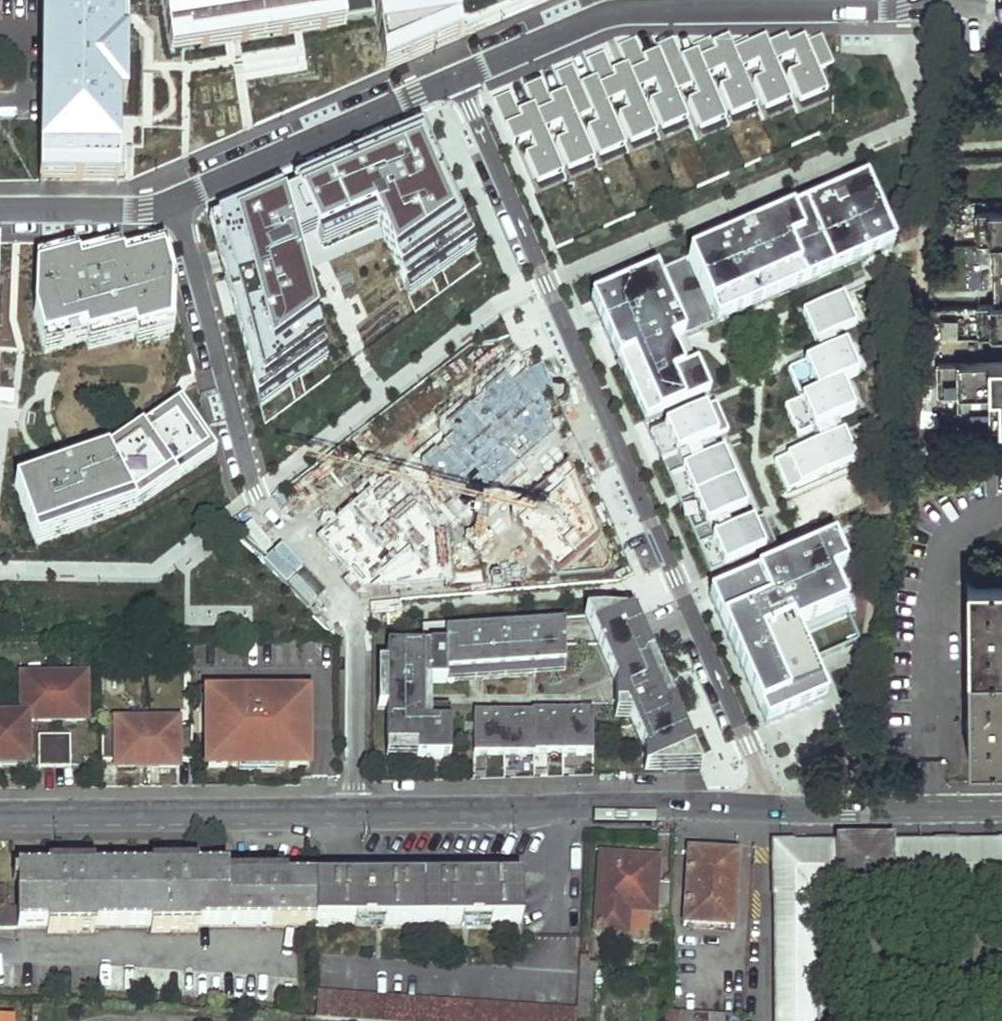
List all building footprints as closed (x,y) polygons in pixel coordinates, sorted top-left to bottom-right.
[(117,183),(118,104),(125,104),(126,0),(124,0),(52,0),(52,5),(41,5),(40,37),(52,37),(51,110),(40,109),(39,126),(64,126),(64,183),(117,183)] [(169,41),(186,39),(187,43),(244,34),(243,30),(281,24),(281,28),(326,22),(325,16),(343,14),(341,0),(162,0),(169,41)] [(382,59),(429,38),(434,50),(459,39),(453,0),(373,0),(382,59)] [(504,15),(547,0),(499,0),(504,15)] [(186,39),(169,41),(171,55),(345,28),(343,14),(325,16),(326,22),(281,28),(281,24),(243,30),(244,34),(187,43),(186,39)] [(671,36),(654,44),(658,53),(675,92),(691,85),(697,98),(687,102),(699,128),(724,117),(707,79),(695,53),(682,60),(671,36)] [(821,36),(805,42),(817,70),(833,63),(821,36)] [(52,37),(40,37),(40,109),(51,110),(52,37)] [(434,50),(429,38),(382,59),(384,72),(434,50)] [(635,39),(617,47),(626,67),(638,92),(654,85),(659,98),(650,102),(662,131),(687,120),(675,92),(658,53),(643,60),(635,39)] [(748,39),(730,47),(741,72),(757,66),(763,79),(754,83),(767,113),(792,102),(776,65),(768,47),(765,39),(750,45),(748,39)] [(786,39),(768,47),(776,65),(791,58),(796,71),(787,75),(800,104),(827,93),(817,70),(805,42),(804,39),(789,45),(786,39)] [(710,40),(693,47),(695,53),(707,79),(724,71),(729,84),(719,88),(730,114),(755,103),(741,72),(730,47),(727,40),(713,46),(710,40)] [(603,53),(586,60),(595,81),(606,106),(622,99),(627,111),(618,115),(631,145),(656,133),(638,92),(626,67),(612,73),(603,53)] [(572,66),(555,74),(564,94),(575,119),(591,112),(596,125),(587,129),(600,158),(624,147),(606,106),(595,81),(581,87),(572,66)] [(541,80),(524,87),(533,108),(544,133),(560,126),(565,138),(556,142),(569,172),(594,160),(575,119),(564,94),(550,100),(541,80)] [(830,100),(827,93),(800,104),(803,111),(830,100)] [(510,94),(492,101),(512,147),(529,140),(534,152),(525,156),(537,185),(562,174),(544,133),(533,108),(518,114),(510,94)] [(795,109),(792,102),(767,113),(770,120),(795,109)] [(758,109),(755,103),(730,114),(732,121),(758,109)] [(727,123),(724,117),(699,128),(702,134),(727,123)] [(690,126),(687,120),(662,131),(665,137),(690,126)] [(64,126),(39,126),(38,183),(64,183),(64,126)] [(349,163),(292,187),(317,244),(375,218),(381,231),(405,287),(469,241),(456,212),(449,215),(442,199),(449,196),(437,168),(429,171),(422,155),(430,152),(421,131),(386,147),(389,154),(352,170),(349,163)] [(659,140),(656,133),(631,145),(634,151),(659,140)] [(386,147),(349,163),(352,170),(389,154),(386,147)] [(627,153),(624,147),(600,158),(602,164),(627,153)] [(437,168),(430,152),(422,155),(429,171),(437,168)] [(597,167),(594,160),(569,172),(572,178),(597,167)] [(565,181),(562,174),(537,185),(540,192),(565,181)] [(729,241),(689,259),(717,324),(760,304),(894,244),(865,181),(729,241)] [(281,192),(245,208),(248,215),(283,200),(281,192)] [(456,212),(449,196),(442,199),(449,215),(456,212)] [(245,208),(209,223),(224,277),(296,246),(283,200),(248,215),(245,208)] [(976,208),(975,236),(994,237),(994,304),(977,304),(977,335),(1001,335),(1001,207),(976,208)] [(375,218),(317,244),(322,256),(381,231),(375,218)] [(475,255),(469,241),(405,287),(410,301),(475,255)] [(296,246),(224,277),(234,317),(253,312),(258,329),(314,314),(296,246)] [(161,253),(122,263),(124,273),(164,263),(161,253)] [(78,265),(80,275),(122,263),(119,254),(78,265)] [(36,266),(36,276),(78,265),(75,255),(36,266)] [(689,259),(656,273),(684,337),(717,324),(689,259)] [(170,284),(164,263),(124,273),(122,263),(80,275),(78,265),(36,276),(34,318),(41,346),(84,335),(86,345),(134,332),(136,341),(170,332),(170,284)] [(684,337),(656,273),(591,301),(645,424),(710,396),(684,337)] [(842,295),(802,313),(816,343),(840,333),(856,325),(842,295)] [(845,299),(855,323),(864,319),(854,295),(845,299)] [(253,312),(234,317),(257,401),(324,352),(314,314),(258,329),(253,312)] [(134,332),(86,345),(89,354),(136,341),(134,332)] [(170,332),(136,341),(139,351),(170,343),(170,332)] [(840,333),(816,343),(821,355),(846,346),(840,333)] [(84,335),(41,346),(44,356),(86,345),(84,335)] [(858,375),(846,346),(821,355),(788,370),(801,400),(842,382),(858,375)] [(327,363),(324,352),(257,401),(260,411),(327,363)] [(936,363),(937,393),(952,394),(954,426),(1001,425),(1001,363),(936,363)] [(855,411),(842,382),(801,400),(785,407),(798,436),(815,429),(839,418),(855,411)] [(104,454),(12,488),(32,545),(133,507),(211,452),(176,403),(104,454)] [(650,437),(711,575),(776,547),(764,519),(733,532),(728,519),(747,510),(723,454),(703,463),(697,450),(728,437),(715,409),(650,437)] [(839,418),(815,429),(820,442),(845,431),(839,418)] [(858,461),(845,431),(820,442),(774,462),(787,492),(858,461)] [(852,472),(823,482),(827,495),(802,503),(810,527),(864,509),(852,472)] [(765,727),(827,700),(811,664),(859,642),(831,577),(844,571),(832,544),(709,597),(765,727)] [(1001,761),(1001,579),(968,579),(969,761),(1001,761)] [(600,614),(584,615),(596,644),(645,643),(633,616),(600,614)] [(446,673),(446,682),(534,676),(564,674),(564,665),(563,617),(535,620),(535,644),(535,667),(446,673)] [(429,684),(446,684),(446,682),(446,673),(535,667),(535,644),(535,620),(444,625),(444,649),(433,649),(433,658),(431,658),(430,666),(428,666),(429,684)] [(98,668),(97,643),(84,643),(84,669),(98,668)] [(655,667),(645,643),(596,644),(611,677),(627,670),(631,678),(655,667)] [(450,760),(449,708),(429,709),(429,718),(423,718),(422,649),(386,649),(386,665),(386,710),(386,748),(416,748),(417,760),(450,760)] [(433,649),(422,649),(423,718),(429,718),(429,709),(429,684),(428,666),(430,666),(431,658),(433,658),(433,649)] [(386,665),(377,665),(377,710),(386,710),(386,665)] [(615,686),(615,719),(630,720),(624,707),(651,696),(651,698),(647,700),(650,706),(652,705),(656,713),(663,710),(667,718),(676,715),(665,689),(655,667),(631,678),(627,670),(611,677),(615,686)] [(92,722),(93,678),(81,678),(81,681),(50,681),(49,678),(36,678),(36,723),(54,724),(54,716),(75,716),(75,722),(92,722)] [(293,768),(312,768),(312,695),(276,695),(276,701),(269,701),(269,695),(211,695),(212,718),(218,718),(218,731),(212,731),(212,768),(231,768),(231,767),(247,767),(247,762),(262,762),(277,762),(277,767),(293,767),(293,768)] [(644,753),(644,772),(700,771),(676,715),(667,718),(663,710),(656,713),(652,705),(650,706),(647,700),(651,698),(651,696),(624,707),(630,720),(632,724),(644,753)] [(593,711),(562,712),(561,752),(593,753),(592,726),(593,711)] [(562,712),(532,712),(532,713),(531,752),(561,752),(562,712)] [(503,713),(473,713),(473,724),(464,724),(464,732),(473,732),(473,756),(503,755),(503,713)] [(532,713),(503,713),(503,755),(531,755),(531,752),(532,713)] [(75,722),(75,716),(54,716),(54,724),(76,724),(75,722)] [(36,723),(15,723),(15,719),(0,719),(0,760),(10,760),(18,760),(18,754),(34,755),(34,735),(36,735),(36,723)] [(184,727),(184,724),(124,724),(124,728),(109,728),(109,763),(124,763),(124,769),(142,769),(142,763),(154,762),(166,762),(166,769),(184,768),(184,763),(200,762),(199,727),(184,727)] [(80,768),(81,738),(50,737),(49,768),(80,768)] [(386,748),(386,760),(417,760),(416,748),(386,748)] [(18,760),(10,760),(10,768),(36,768),(37,754),(34,755),(18,754),(18,760)] [(773,846),(776,1020),(810,1020),(809,897),(839,897),(839,899),(892,898),(892,896),(1001,895),(1001,844),(1001,845),(957,846),(957,844),(938,845),(939,846),(893,846),(893,844),(867,844),(839,844),(839,847),(794,847),(794,845),(773,846)] [(736,854),(687,851),(682,926),(732,929),(736,854)] [(620,864),(602,863),(601,885),(608,886),(608,893),(600,892),(597,934),(628,936),(629,912),(654,913),(655,907),(668,908),(670,881),(656,881),(658,860),(620,857),(620,864)] [(19,908),(19,929),(18,931),(51,931),(50,937),(94,936),(94,930),(155,929),(155,936),(198,935),(198,928),(315,926),(314,883),(285,883),(285,878),(221,879),(221,876),(190,877),(190,870),(148,870),(148,877),(87,878),(87,871),(43,872),(42,878),(19,878),(19,908)] [(522,881),(314,883),(315,926),(522,924),(522,881)] [(19,929),(19,908),(0,908),(0,928),(19,929)] [(588,962),(580,961),(578,1005),(593,1007),(595,969),(588,968),(588,962)] [(315,989),(315,1019),(333,1020),(356,1020),(576,1020),(577,1008),(315,989)] [(0,1003),(0,1020),(9,1020),(10,1003),(0,1003)] [(10,1003),(9,1020),(21,1020),(32,1020),(33,1005),(10,1003)] [(680,1013),(679,1020),(723,1020),(723,1015),(680,1013)]
